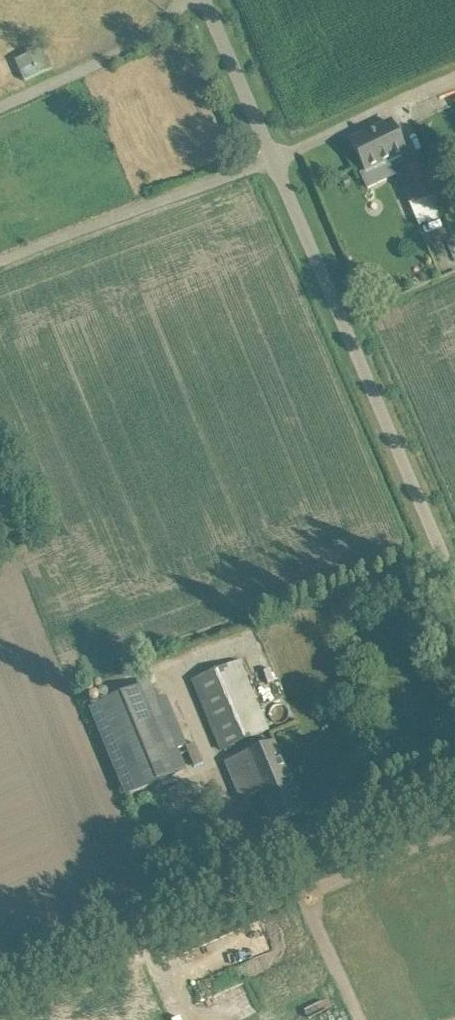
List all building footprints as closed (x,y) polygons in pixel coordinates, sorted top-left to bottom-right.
[(52,69),(43,49),(15,61),(25,81),(52,69)] [(405,153),(391,122),(351,141),(365,172),(405,153)] [(423,164),(397,174),(409,203),(435,193),(423,164)] [(267,730),(237,661),(192,680),(221,750),(267,730)] [(91,709),(127,795),(184,771),(148,685),(91,709)] [(302,812),(287,774),(273,742),(230,760),(245,797),(246,798),(260,793),(273,824),(302,812)] [(181,779),(151,791),(154,799),(162,796),(171,820),(194,812),(181,779)] [(193,1003),(199,1019),(236,1019),(285,1004),(284,999),(311,990),(304,968),(193,1003)]
